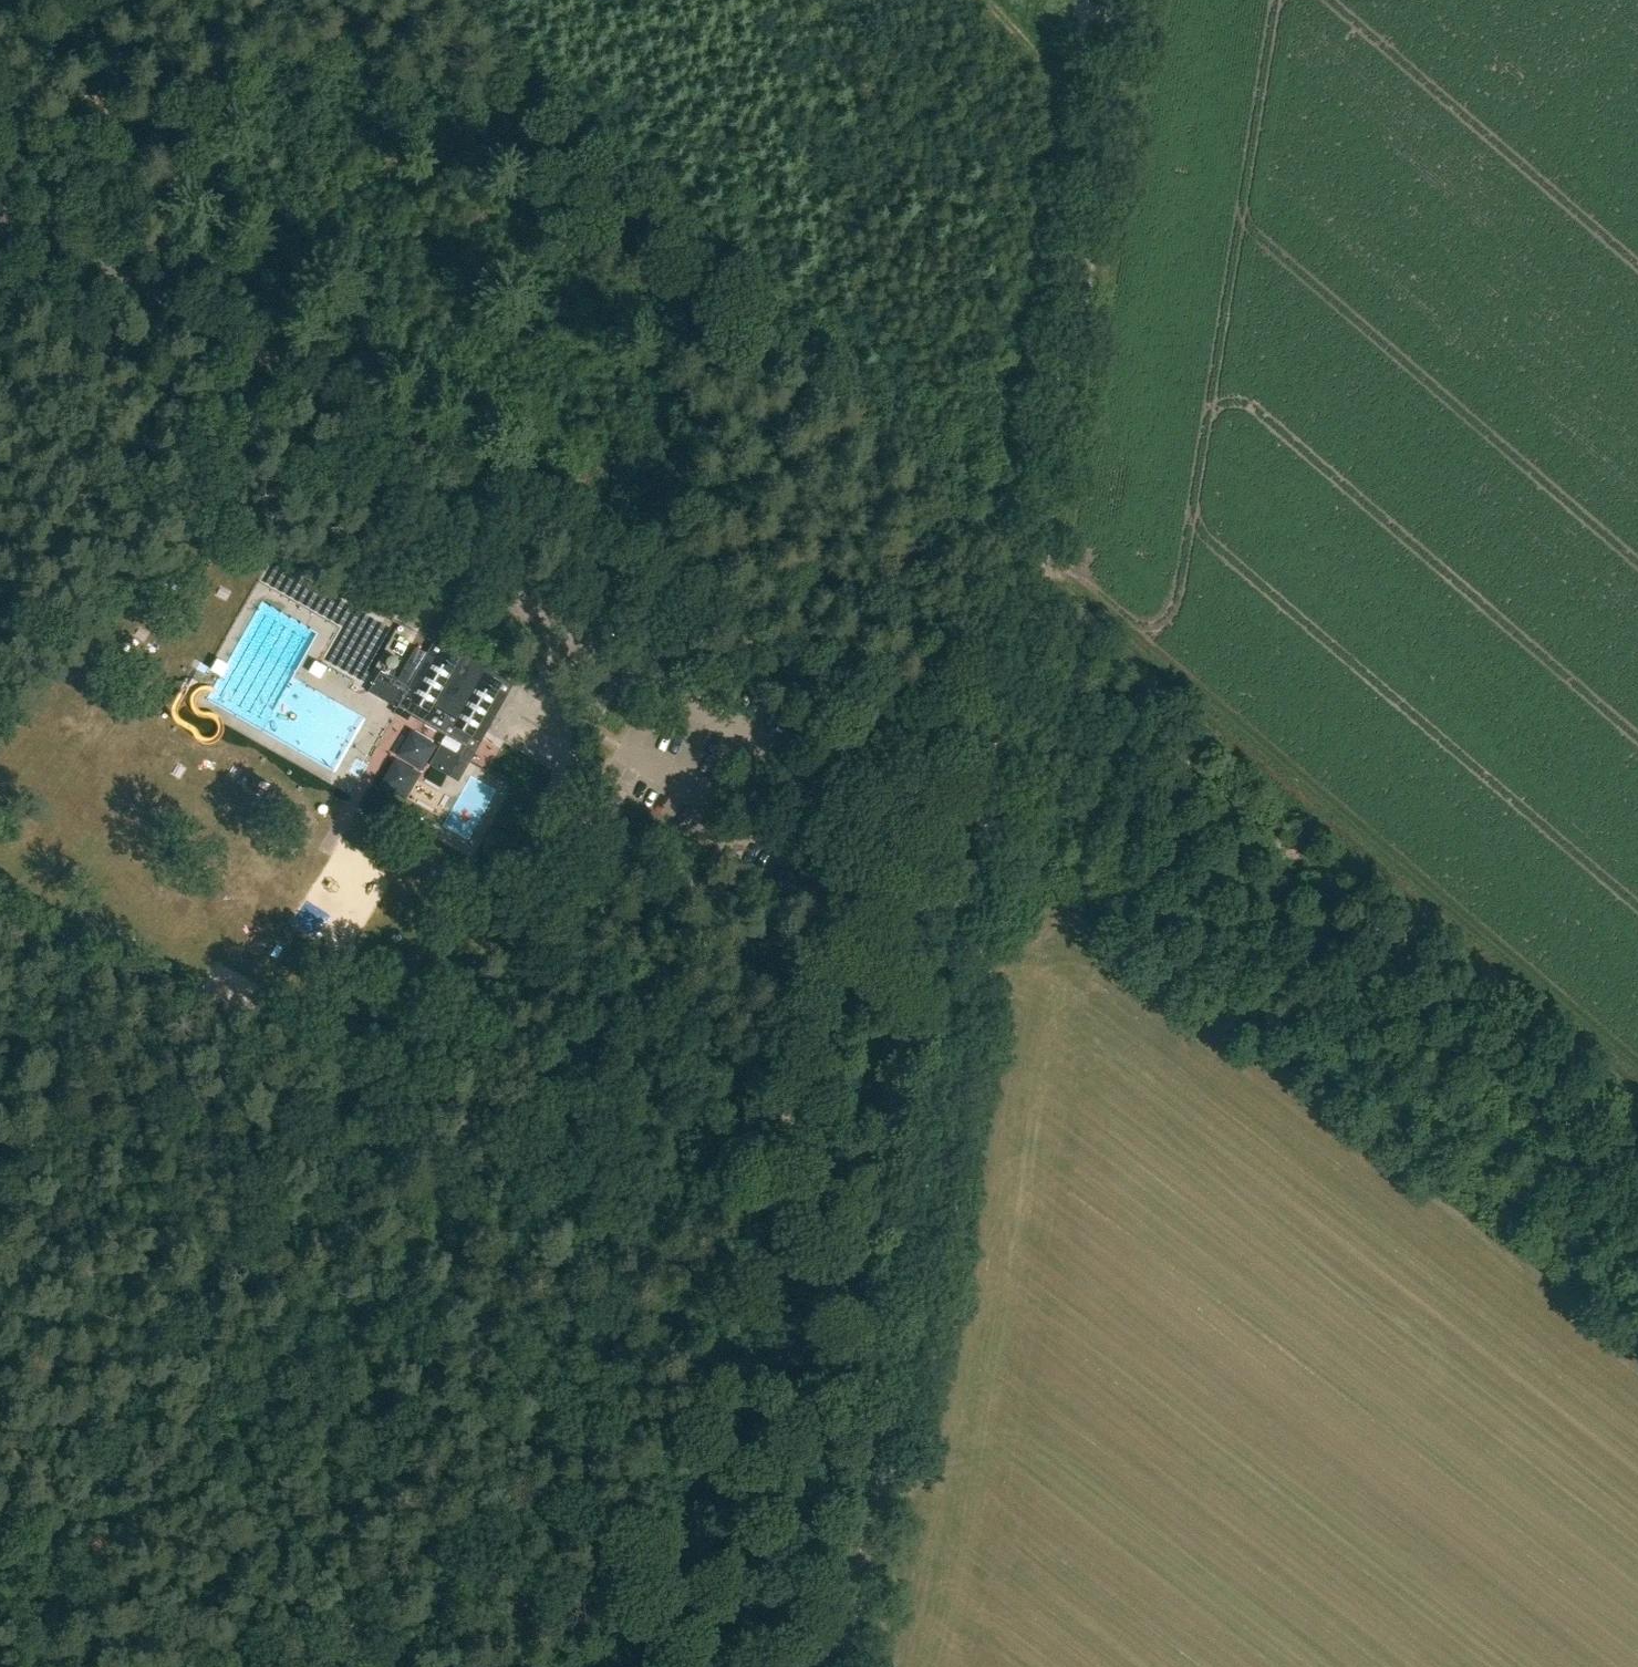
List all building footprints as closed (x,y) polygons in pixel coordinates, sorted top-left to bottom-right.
[(397,611),(382,603),(377,613),(391,621),(397,611)] [(514,685),(436,640),(408,688),(380,672),(369,692),(397,707),(393,713),(408,721),(411,716),(461,745),(457,753),(441,744),(430,764),(459,781),(514,685)] [(488,739),(476,762),(493,771),(505,748),(488,739)]
